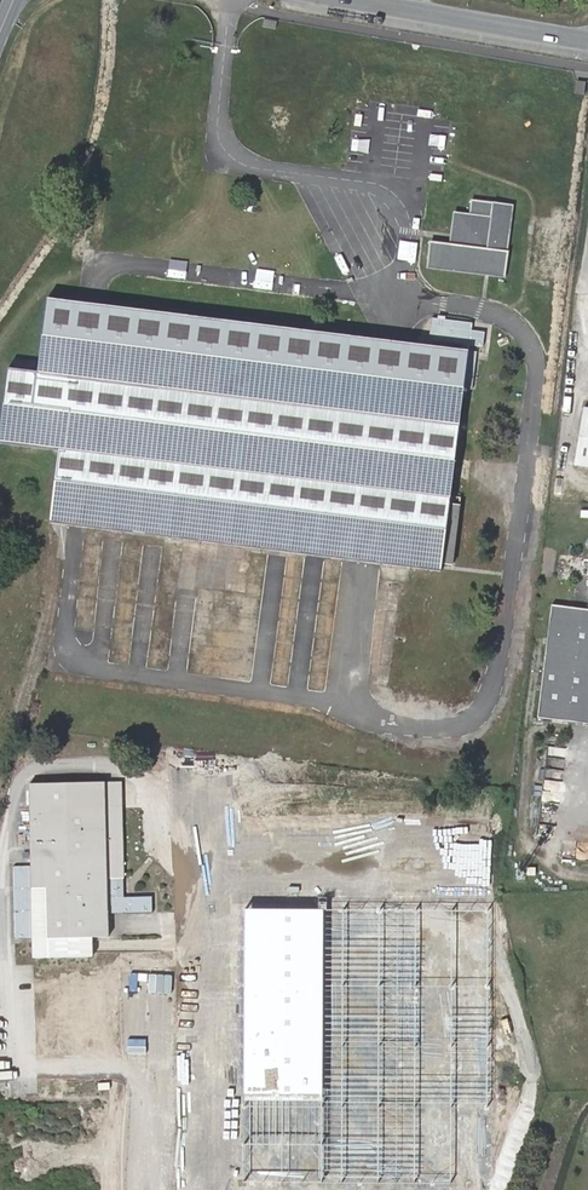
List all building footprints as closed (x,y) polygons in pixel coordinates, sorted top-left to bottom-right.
[(585,82),(576,80),(574,90),(583,92),(585,82)] [(509,252),(514,205),(474,200),(472,215),(458,213),(455,244),(433,241),(430,267),(507,277),(509,252)] [(41,370),(458,421),(467,350),(432,346),(89,305),(51,301),(41,370)] [(434,315),(432,346),(467,350),(466,344),(489,346),(490,332),(476,328),(476,321),(434,315)] [(41,370),(9,366),(0,440),(59,449),(51,520),(75,523),(411,566),(438,569),(439,559),(454,561),(463,498),(448,497),(453,459),(458,421),(41,370)] [(582,403),(572,460),(587,463),(587,404),(582,403)] [(461,460),(466,423),(458,421),(453,459),(461,460)] [(556,606),(544,722),(587,726),(587,609),(556,606)] [(90,936),(110,936),(109,913),(153,912),(152,896),(124,896),(124,878),(106,878),(103,785),(27,785),(28,866),(11,867),(13,939),(29,937),(30,958),(90,955),(90,936)] [(535,880),(536,867),(525,866),(523,879),(535,880)] [(489,910),(243,909),(243,1182),(489,1182),(489,910)]
